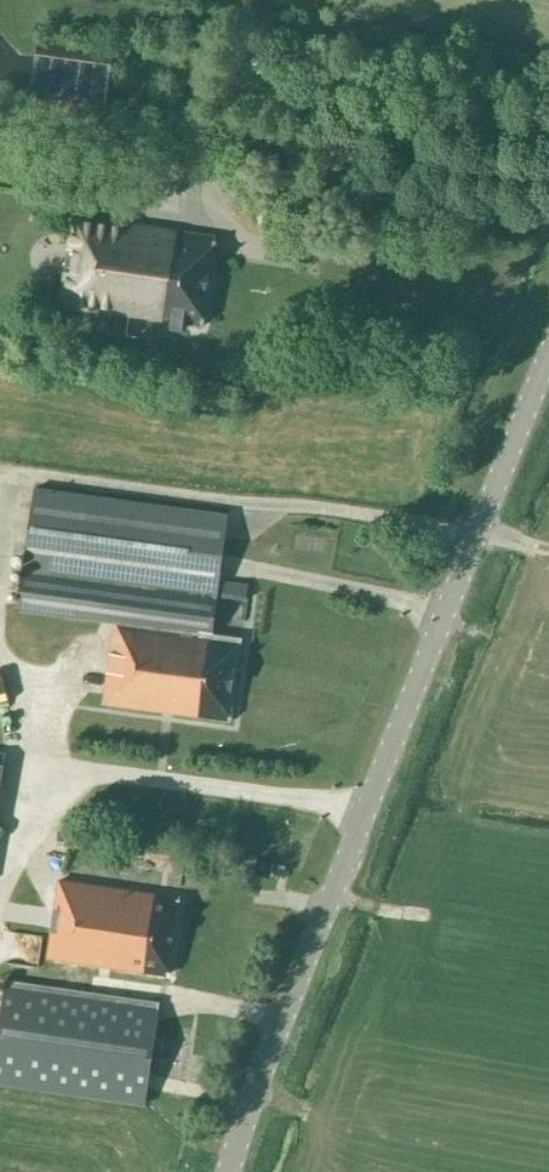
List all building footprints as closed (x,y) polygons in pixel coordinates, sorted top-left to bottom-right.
[(113,53),(38,42),(30,96),(106,107),(113,53)] [(185,323),(203,326),(216,236),(145,226),(73,215),(60,305),(119,313),(163,320),(164,316),(172,318),(170,327),(184,329),(185,323)] [(13,271),(10,286),(29,291),(33,276),(13,271)] [(217,594),(228,514),(35,487),(24,567),(113,580),(104,642),(112,643),(103,703),(228,720),(231,698),(233,699),(242,638),(200,633),(204,608),(215,610),(217,594)] [(231,602),(222,602),(221,614),(214,614),(214,623),(230,624),(231,602)] [(264,876),(267,862),(256,860),(253,873),(264,876)] [(177,904),(147,900),(149,883),(125,880),(123,896),(57,887),(42,986),(5,980),(0,1017),(0,1083),(144,1104),(162,982),(166,982),(177,904)]
